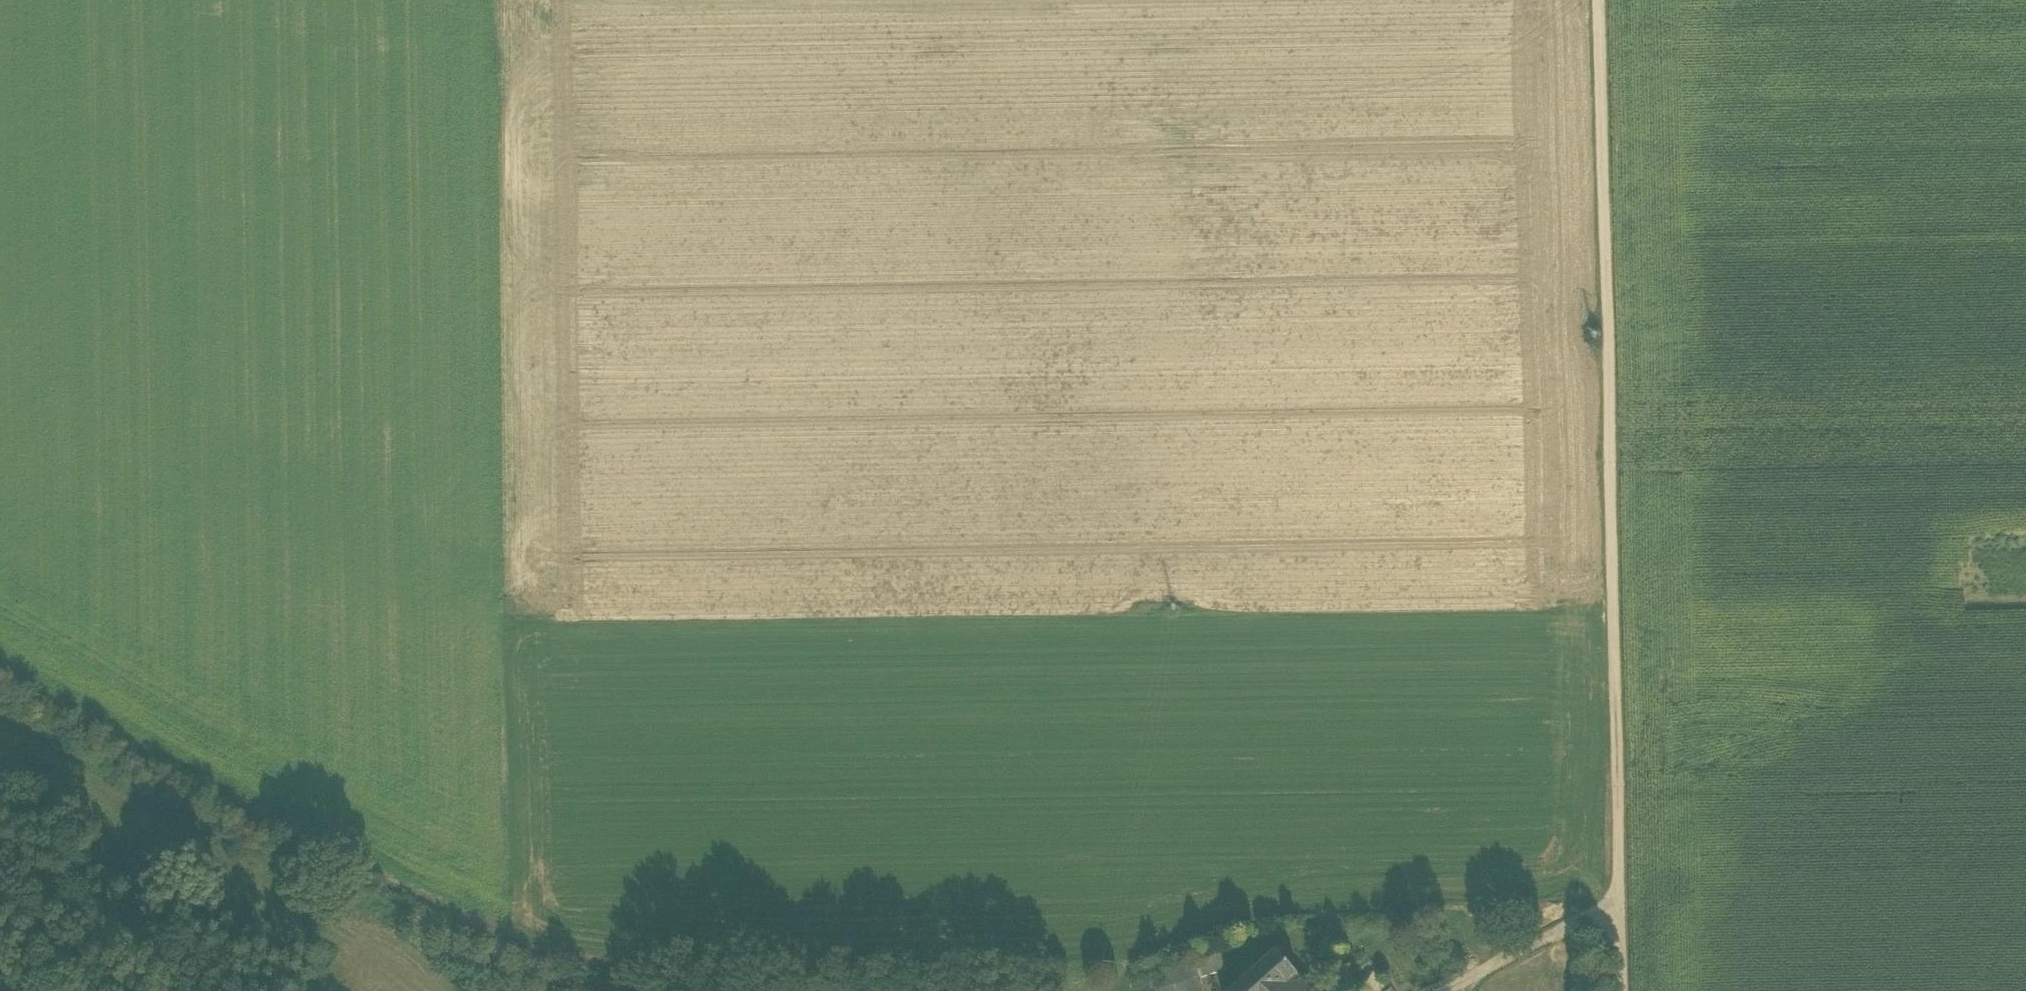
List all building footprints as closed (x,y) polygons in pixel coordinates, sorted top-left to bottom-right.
[(1283,990),(1298,977),(1276,953),(1234,990),(1283,990)] [(1197,979),(1209,975),(1203,955),(1191,959),(1197,979)] [(1191,959),(1150,971),(1156,990),(1201,990),(1197,979),(1191,959)] [(1283,990),(1284,990),(1310,990),(1298,977),(1283,990)]
